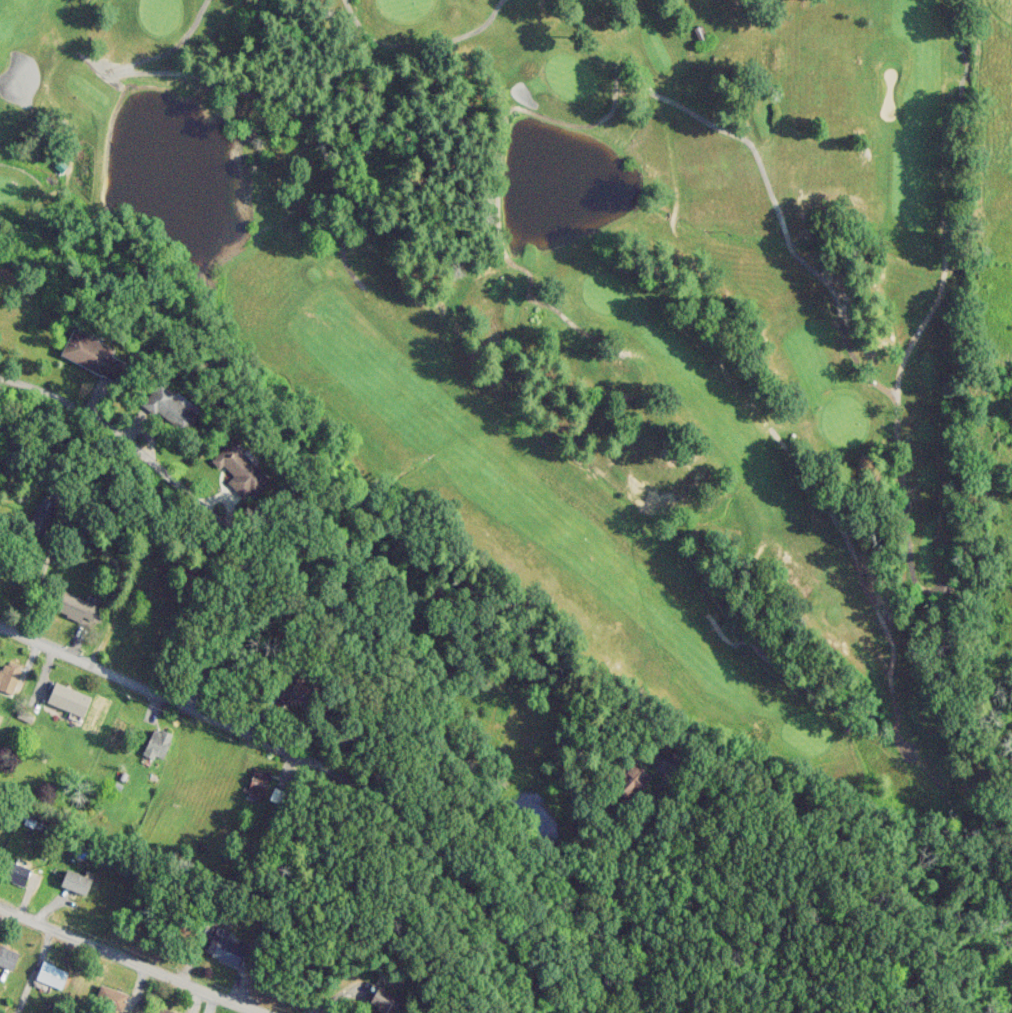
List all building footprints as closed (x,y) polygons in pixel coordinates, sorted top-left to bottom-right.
[(112,380),(120,361),(109,356),(112,348),(68,329),(56,356),(112,380)] [(179,433),(196,410),(156,381),(139,404),(179,433)] [(226,480),(243,499),(264,479),(228,440),(210,458),(228,478),(226,480)] [(56,504),(41,496),(24,527),(38,536),(56,504)] [(89,626),(98,606),(61,589),(52,609),(89,626)] [(21,667),(1,661),(0,664),(0,693),(13,696),(21,667)] [(90,696),(54,682),(45,702),(81,717),(90,696)] [(293,704),(299,694),(290,689),(285,700),(293,704)] [(160,762),(173,736),(155,727),(142,753),(160,762)] [(612,786),(626,800),(647,778),(633,764),(612,786)] [(263,801),(270,772),(252,768),(245,797),(263,801)] [(269,800),(278,803),(283,793),(274,789),(269,800)] [(4,858),(0,867),(0,877),(23,886),(30,869),(4,858)] [(59,885),(84,896),(91,880),(66,869),(59,885)] [(236,966),(242,945),(212,937),(206,959),(236,966)] [(0,946),(0,966),(10,970),(18,953),(0,946)] [(33,979),(59,991),(67,973),(41,961),(33,979)] [(375,988),(364,1006),(377,1012),(391,1012),(398,1001),(375,988)] [(119,989),(94,989),(94,1012),(119,1012),(119,989)]
